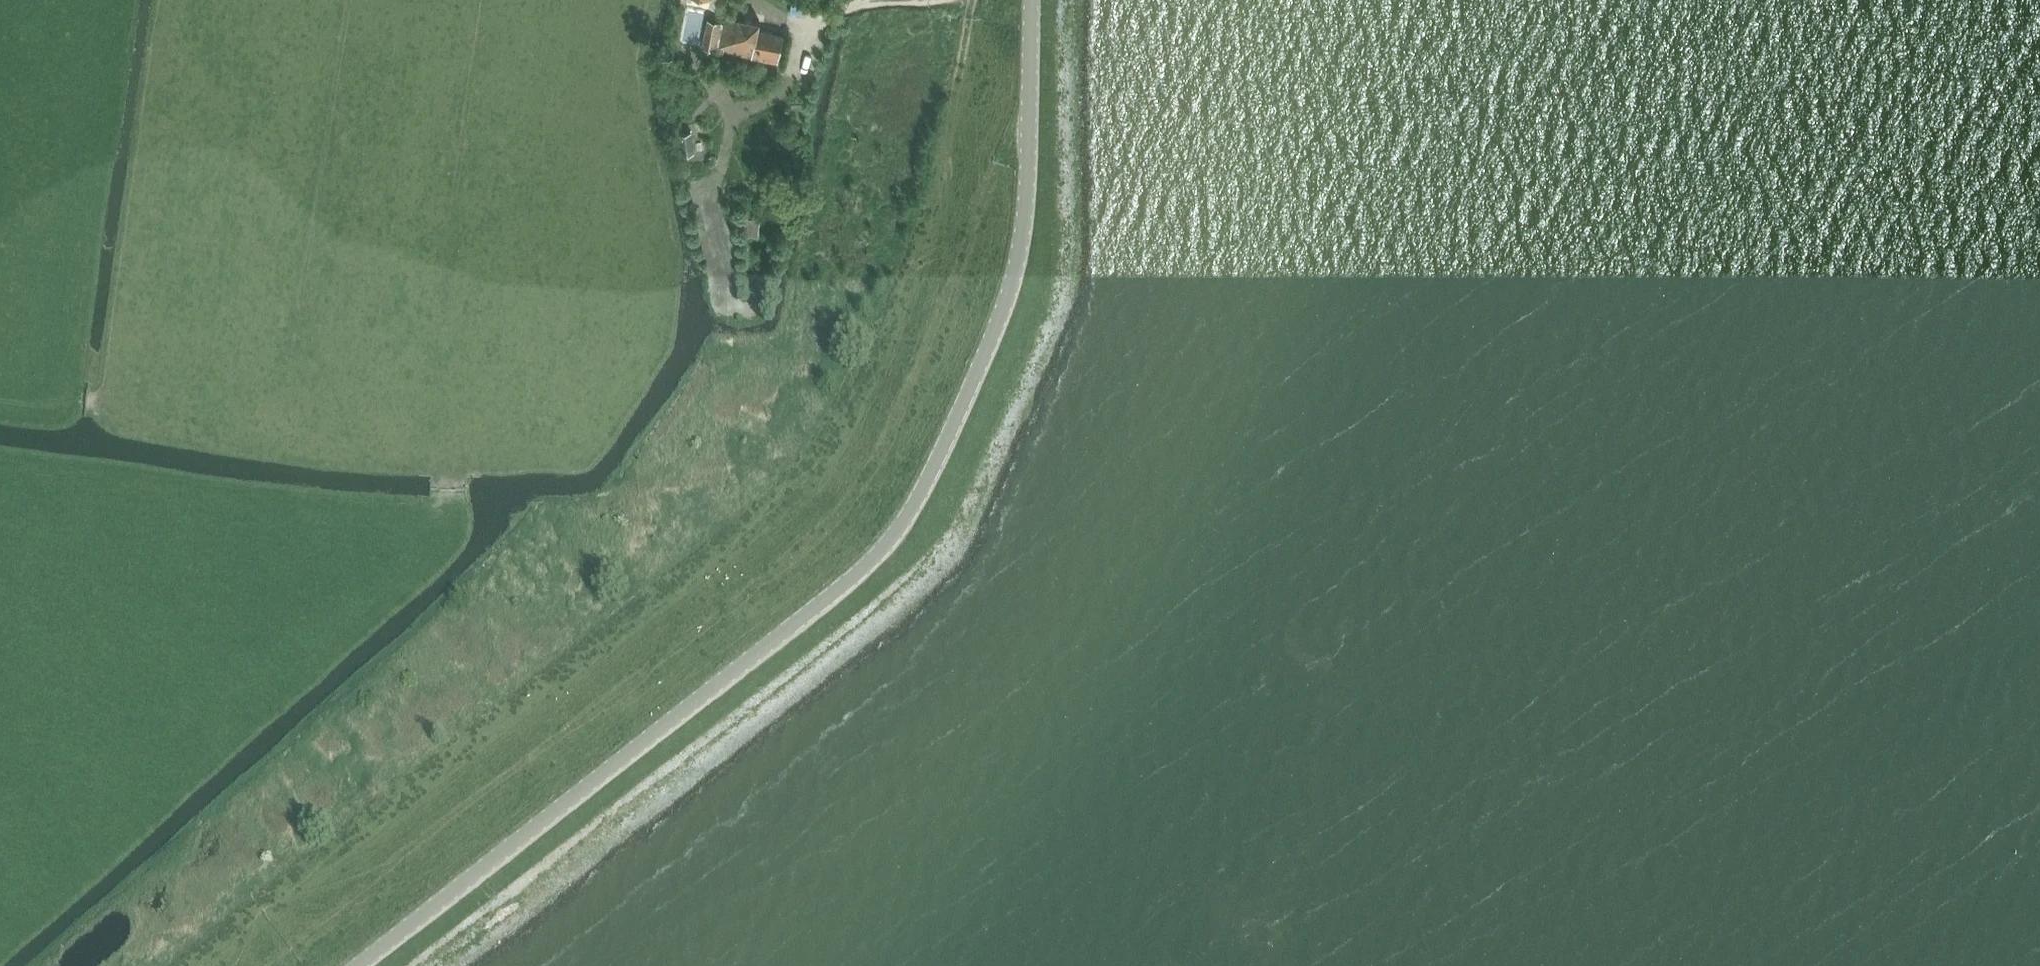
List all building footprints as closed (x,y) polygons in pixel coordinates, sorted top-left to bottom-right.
[(726,22),(707,18),(702,45),(779,60),(784,33),(758,28),(760,18),(728,12),(726,22)] [(695,154),(693,132),(679,134),(681,155),(695,154)]
